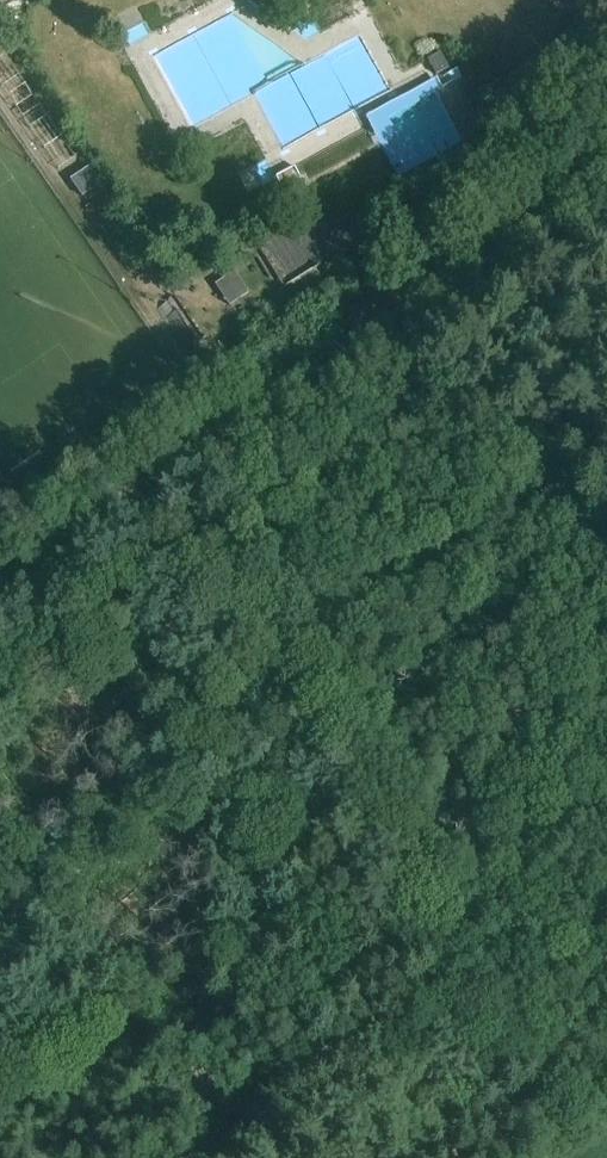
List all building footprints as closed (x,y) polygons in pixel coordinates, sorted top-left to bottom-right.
[(131,41),(154,33),(149,21),(127,29),(131,41)] [(436,77),(449,69),(440,54),(427,62),(436,77)] [(281,187),(300,177),(296,167),(276,177),(281,187)]
